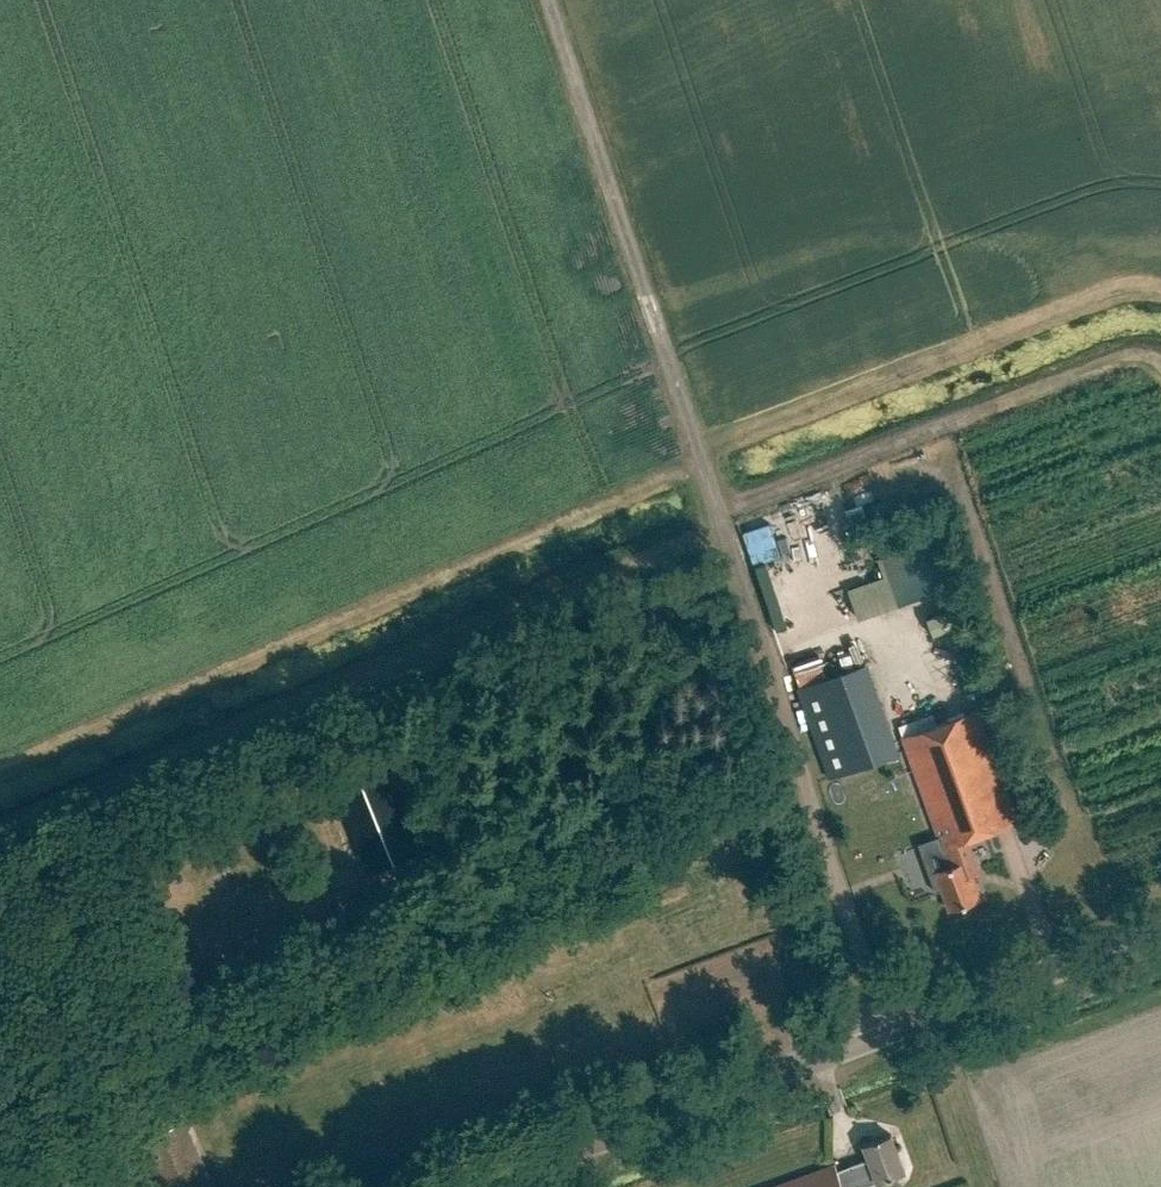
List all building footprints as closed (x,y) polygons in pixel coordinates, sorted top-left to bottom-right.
[(885,580),(856,588),(865,617),(894,609),(885,580)] [(872,665),(798,689),(827,777),(901,753),(872,665)] [(981,708),(903,736),(951,866),(930,873),(937,891),(944,889),(951,910),(983,899),(974,874),(982,872),(970,839),(1022,820),(981,708)] [(769,1186),(880,1186),(878,1182),(906,1171),(892,1134),(865,1144),(871,1159),(839,1171),(836,1162),(769,1186)]
